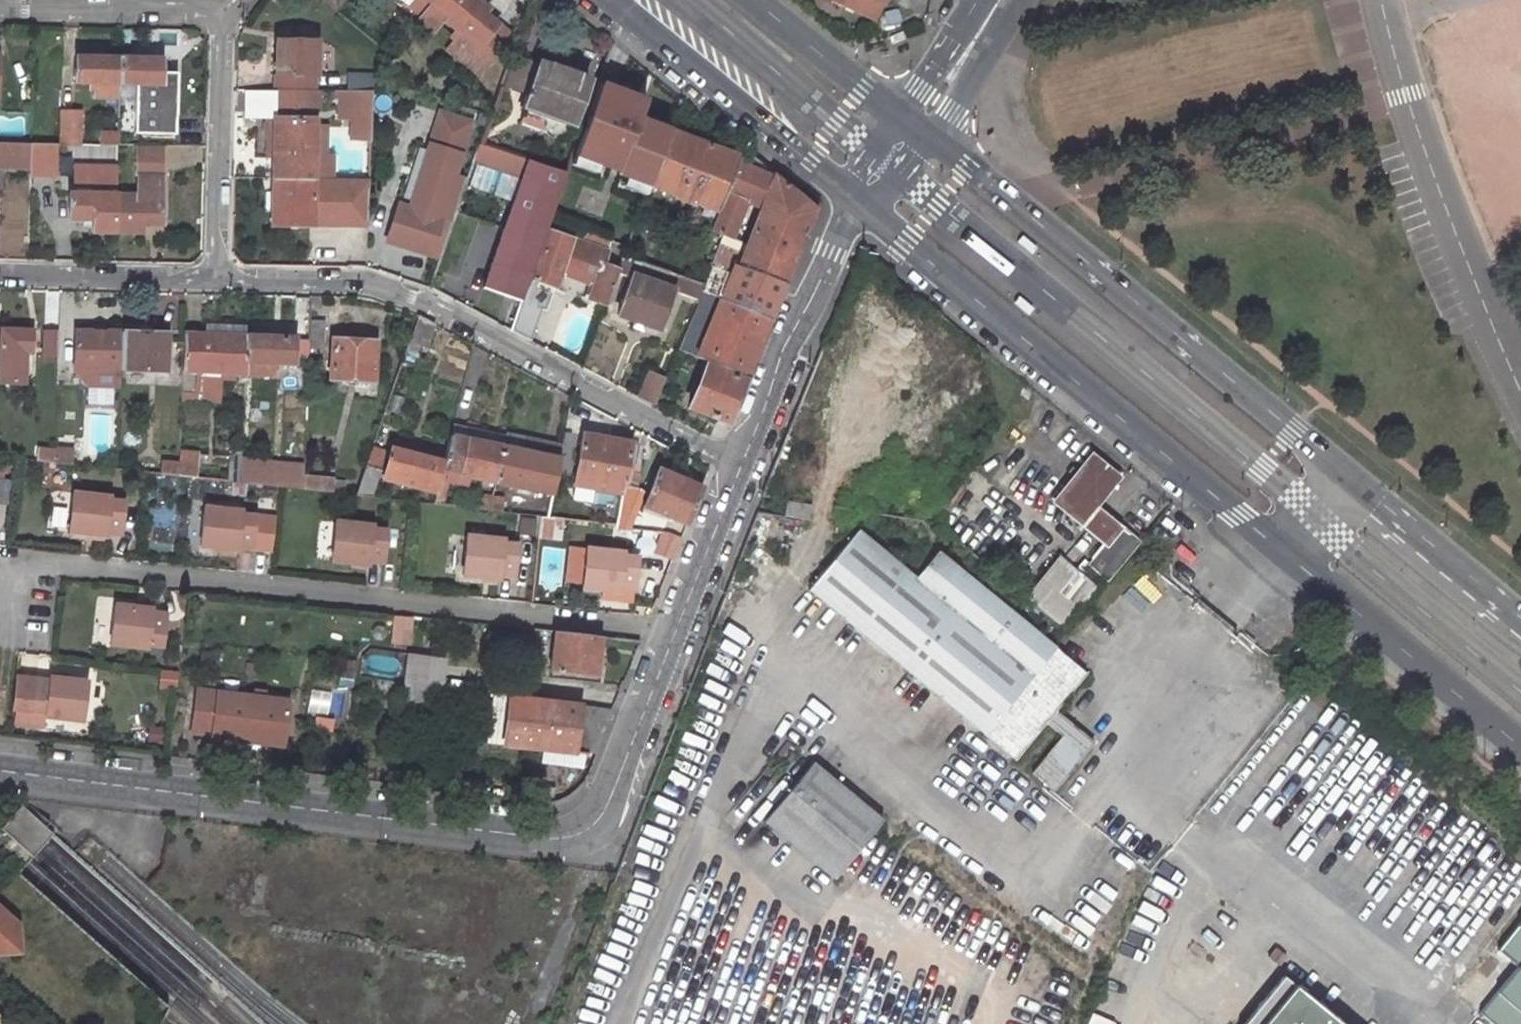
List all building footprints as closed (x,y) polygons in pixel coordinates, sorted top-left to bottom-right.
[(333,13),(343,0),(316,0),(333,13)] [(402,10),(417,22),(435,0),(411,0),(402,10)] [(458,37),(452,43),(471,58),(494,29),(476,14),(480,9),(469,0),(435,0),(417,22),(414,26),(427,37),(440,22),(458,37)] [(870,16),(877,0),(835,0),(870,16)] [(276,80),(315,80),(316,47),(308,47),(309,34),(291,34),(291,47),(277,47),(276,80)] [(122,64),(76,62),(76,86),(91,87),(90,93),(96,94),(96,101),(120,103),(120,100),(122,64)] [(162,65),(122,64),(120,100),(155,101),(155,88),(162,88),(162,65)] [(509,65),(497,101),(520,108),(532,72),(509,65)] [(581,87),(533,70),(532,72),(520,108),(518,112),(542,121),(538,133),(540,139),(543,143),(546,145),(550,146),(555,146),(560,143),(562,141),(568,124),(573,126),(583,97),(578,95),(581,87)] [(352,92),(372,92),(378,79),(379,77),(346,76),(346,92),(352,92)] [(313,179),(314,121),(315,91),(275,91),(274,120),(267,120),(263,124),(263,132),(268,137),(268,144),(274,144),(274,158),(273,179),(313,179)] [(338,92),(338,112),(351,112),(352,92),(346,92),(338,92)] [(351,112),(351,125),(351,127),(350,136),(371,136),(372,92),(352,92),(351,112)] [(58,114),(57,144),(77,144),(78,115),(58,114)] [(646,127),(608,114),(595,147),(633,163),(646,127)] [(164,132),(138,131),(138,145),(163,146),(164,132)] [(645,188),(674,200),(673,203),(685,208),(687,205),(713,217),(723,193),(737,157),(664,132),(645,188)] [(117,135),(100,135),(100,144),(116,145),(117,135)] [(134,145),(134,136),(117,135),(116,145),(134,145)] [(30,170),(30,143),(0,142),(0,169),(30,170)] [(55,144),(30,143),(30,170),(29,176),(54,176),(55,144)] [(517,177),(479,290),(485,293),(482,301),(454,288),(451,293),(457,296),(457,304),(508,331),(519,301),(528,278),(544,229),(563,175),(488,149),(482,166),(517,177)] [(134,204),(134,196),(115,196),(114,234),(134,234),(134,226),(158,227),(159,150),(141,150),(140,204),(134,204)] [(740,200),(738,204),(757,211),(771,179),(739,153),(737,157),(723,193),(740,200)] [(73,196),(64,196),(63,223),(89,223),(89,234),(114,234),(115,196),(115,192),(116,169),(74,168),(73,196)] [(273,179),(272,225),(312,225),(313,179),(273,179)] [(318,214),(347,214),(347,227),(367,228),(367,211),(367,187),(368,187),(368,179),(313,179),(312,225),(317,226),(318,214)] [(810,211),(771,179),(757,211),(738,256),(717,248),(700,287),(697,294),(721,304),(765,321),(810,211)] [(706,234),(723,240),(738,204),(740,200),(723,193),(713,217),(706,234)] [(437,217),(396,204),(395,207),(390,205),(389,208),(384,206),(376,235),(384,238),(383,241),(424,255),(437,217)] [(549,286),(555,272),(590,285),(584,298),(604,308),(616,277),(620,268),(601,260),(603,251),(576,241),(544,229),(528,278),(546,285),(549,286)] [(576,241),(603,251),(608,239),(580,229),(576,241)] [(1022,237),(1017,242),(1030,253),(1035,248),(1022,237)] [(626,282),(613,316),(652,333),(666,295),(667,291),(657,287),(663,272),(624,256),(620,268),(616,277),(626,282)] [(673,276),(667,291),(666,295),(693,305),(697,294),(700,287),(673,276)] [(537,308),(546,285),(528,278),(519,301),(537,308)] [(1019,297),(1014,303),(1027,314),(1032,309),(1019,297)] [(519,301),(508,331),(526,341),(537,308),(519,301)] [(765,321),(721,304),(697,360),(742,379),(765,321)] [(408,338),(424,344),(431,323),(416,315),(408,338)] [(320,351),(320,323),(309,322),(307,351),(320,351)] [(143,328),(120,327),(120,335),(118,372),(164,373),(166,336),(143,336),(143,328)] [(2,332),(0,370),(0,385),(24,386),(25,352),(31,353),(32,333),(2,332)] [(59,334),(44,333),(42,360),(58,361),(59,334)] [(120,335),(76,334),(75,370),(118,372),(120,335)] [(375,342),(354,342),(349,334),(339,334),(333,341),(331,379),(374,381),(375,342)] [(245,340),(182,337),(180,402),(218,403),(219,375),(244,376),(245,340)] [(245,340),(244,376),(244,378),(273,380),(274,366),(290,366),(292,341),(245,340)] [(304,341),(292,341),(290,366),(303,366),(304,341)] [(741,384),(704,368),(685,410),(723,426),(741,384)] [(664,380),(647,372),(637,395),(653,403),(664,380)] [(635,476),(640,447),(581,435),(570,484),(619,494),(622,473),(635,476)] [(495,483),(502,448),(447,436),(440,464),(439,471),(450,474),(495,483)] [(558,449),(505,436),(502,448),(556,459),(558,449)] [(363,464),(376,468),(382,448),(369,444),(363,464)] [(559,460),(556,459),(502,448),(495,483),(551,496),(559,460)] [(1104,544),(1123,523),(1100,504),(1126,475),(1095,449),(1052,501),(1104,544)] [(33,462),(54,465),(55,452),(35,450),(33,462)] [(440,464),(390,450),(383,474),(425,485),(424,491),(433,494),(439,471),(440,464)] [(70,466),(71,454),(55,452),(54,465),(70,466)] [(178,466),(194,468),(195,454),(178,452),(178,466)] [(226,459),(225,483),(241,485),(242,461),(226,459)] [(178,466),(160,464),(159,476),(177,478),(178,466)] [(272,489),(302,492),(302,479),(303,466),(274,464),(272,489)] [(369,499),(378,471),(363,464),(351,497),(369,499)] [(194,480),(194,468),(178,466),(177,478),(194,480)] [(433,494),(430,506),(442,507),(450,474),(439,471),(433,494)] [(654,474),(638,508),(683,526),(697,491),(654,474)] [(318,494),(318,481),(302,479),(302,492),(318,494)] [(328,495),(329,482),(318,481),(318,494),(328,495)] [(109,497),(74,493),(73,496),(69,532),(105,536),(105,531),(121,533),(125,501),(109,500),(109,497)] [(478,497),(476,511),(489,512),(492,497),(478,497)] [(501,513),(503,499),(492,497),(489,512),(501,513)] [(781,519),(805,522),(808,507),(790,504),(784,503),(781,519)] [(200,546),(236,550),(237,546),(251,547),(255,515),(240,514),(241,511),(205,507),(200,546)] [(330,560),(366,564),(367,560),(381,562),(386,530),(371,528),(371,525),(335,521),(330,560)] [(1142,540),(1123,523),(1104,544),(1088,562),(1110,579),(1142,540)] [(501,539),(465,535),(464,539),(460,575),(497,579),(498,575),(511,576),(515,544),(501,542),(501,539)] [(810,592),(1019,764),(1048,728),(1064,741),(1035,777),(1059,795),(1098,746),(1059,715),(1088,678),(940,556),(917,584),(858,535),(810,592)] [(622,552),(584,548),(584,551),(580,588),(618,592),(618,588),(630,589),(631,579),(633,557),(622,555),(622,552)] [(1025,597),(1063,627),(1092,589),(1054,559),(1025,597)] [(151,608),(116,604),(110,643),(146,647),(147,643),(161,645),(165,613),(151,611),(151,608)] [(546,678),(590,683),(591,676),(598,636),(552,631),(546,678)] [(408,655),(402,706),(436,710),(442,659),(408,655)] [(36,677),(17,675),(13,706),(32,709),(36,677)] [(45,714),(82,719),(87,680),(49,676),(49,679),(36,677),(32,709),(46,711),(45,714)] [(289,698),(197,686),(192,729),(212,731),(212,734),(254,739),(255,729),(285,732),(289,698)] [(489,744),(572,753),(587,755),(587,752),(597,753),(612,710),(495,694),(489,744)] [(285,732),(255,729),(254,739),(284,742),(285,732)] [(766,827),(838,885),(885,826),(814,769),(766,827)] [(6,829),(40,858),(60,835),(54,830),(54,823),(36,807),(29,807),(26,805),(6,829)] [(23,951),(21,922),(0,904),(0,951),(23,951)] [(1477,1013),(1491,1023),(1520,1023),(1520,971),(1515,966),(1477,1013)] [(1276,975),(1237,1023),(1339,1023),(1276,975)]
